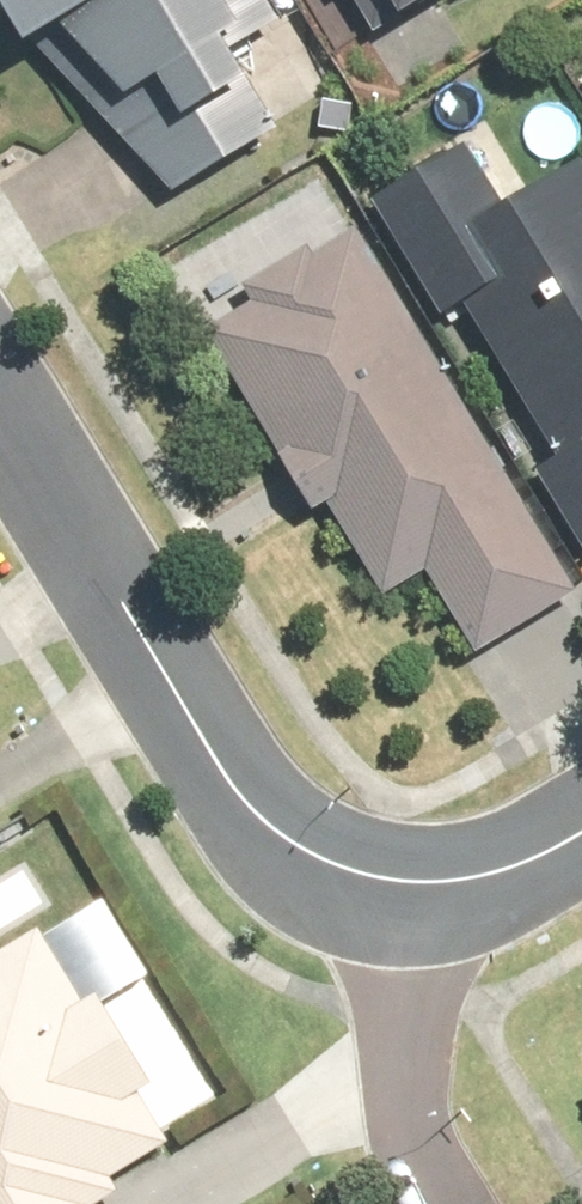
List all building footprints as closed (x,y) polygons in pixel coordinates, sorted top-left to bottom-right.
[(251,0),(0,0),(0,52),(3,56),(44,30),(95,113),(140,87),(160,123),(117,149),(147,199),(266,127),(227,63),(273,35),(251,0)] [(385,25),(428,0),(370,0),(385,25)] [(573,84),(581,97),(581,78),(573,84)] [(364,202),(453,347),(473,333),(550,461),(526,476),(575,557),(581,553),(581,158),(530,191),(490,125),(364,202)] [(569,594),(344,230),(304,255),(299,248),(232,289),(246,313),(195,344),(303,516),(323,504),(380,599),(420,575),(470,655),(569,594)] [(23,866),(0,881),(0,939),(49,907),(23,866)] [(112,1192),(103,1181),(158,1149),(128,1097),(139,1090),(87,1004),(76,1011),(32,939),(0,958),(0,1203),(92,1203),(112,1192)]
